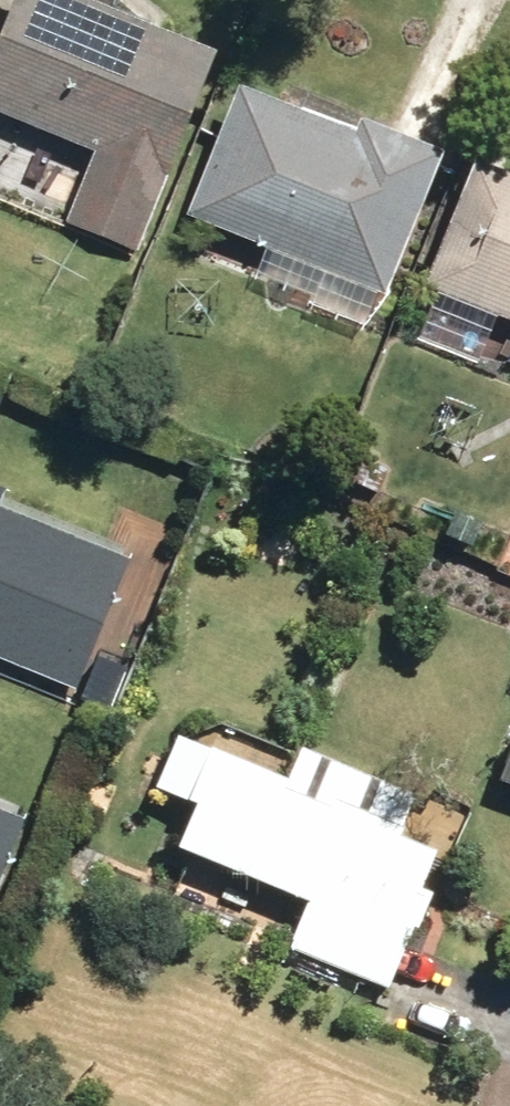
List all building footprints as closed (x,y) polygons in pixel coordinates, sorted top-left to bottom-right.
[(109,0),(17,0),(0,40),(0,107),(95,148),(65,221),(136,251),(223,47),(109,0)] [(243,78),(190,211),(388,293),(448,146),(366,111),(361,126),(243,78)] [(429,284),(509,316),(509,168),(482,156),(429,284)] [(77,696),(132,570),(0,513),(0,662),(77,696)] [(293,776),(181,730),(157,784),(200,801),(183,845),(312,899),(291,948),(392,989),(431,892),(425,890),(443,848),(405,832),(409,824),(365,805),(377,773),(305,744),(293,776)] [(502,778),(509,781),(509,757),(502,778)] [(26,826),(0,815),(0,886),(26,826)]
